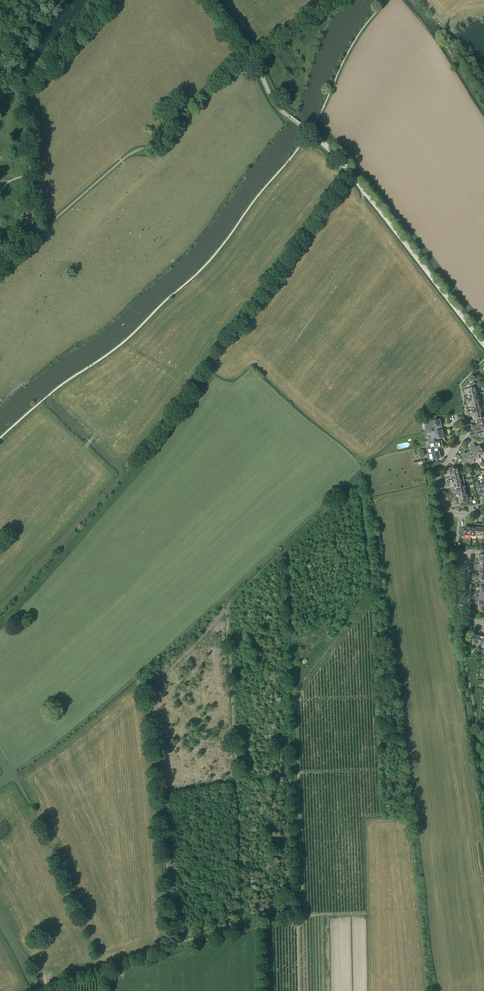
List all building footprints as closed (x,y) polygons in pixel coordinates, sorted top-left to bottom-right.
[(462,390),(463,393),(468,392),(469,395),(478,394),(476,388),(478,387),(477,385),(474,383),(473,383),(473,384),(469,385),(470,389),(462,390)] [(464,400),(465,403),(479,400),(478,394),(469,395),(470,399),(464,400)] [(471,404),(472,408),(480,406),(480,405),(479,400),(465,403),(466,405),(471,404)] [(483,405),(480,405),(480,406),(472,408),(472,411),(467,412),(468,415),(483,411),(483,410),(483,405)] [(474,420),(483,418),(483,411),(468,415),(468,417),(473,416),(474,420)] [(430,433),(435,432),(435,427),(441,426),(439,420),(437,420),(436,416),(429,417),(430,422),(428,422),(429,427),(425,428),(426,431),(422,432),(422,435),(430,433)] [(475,432),(483,430),(483,424),(478,425),(479,429),(474,430),(475,432)] [(435,432),(430,433),(431,437),(428,438),(428,441),(427,442),(427,441),(423,442),(424,442),(421,443),(422,446),(429,444),(438,442),(437,438),(443,437),(442,430),(435,432)] [(441,441),(438,442),(429,444),(430,449),(427,449),(429,461),(440,459),(439,452),(438,452),(438,449),(443,448),(441,441)] [(471,445),(480,459),(483,457),(483,447),(482,445),(480,446),(476,448),(474,443),(471,445)] [(475,462),(480,459),(471,445),(469,446),(472,451),(469,452),(475,462)] [(475,462),(469,452),(466,454),(464,452),(459,455),(467,467),(475,462)] [(450,473),(451,477),(455,476),(460,475),(460,474),(459,468),(457,469),(457,467),(449,468),(450,470),(445,471),(445,474),(450,473)] [(463,474),(460,474),(460,475),(455,476),(451,477),(452,480),(447,481),(448,484),(464,480),(463,474)] [(454,489),(465,486),(464,480),(448,484),(448,486),(453,485),(454,489)] [(483,493),(483,484),(479,485),(478,482),(475,483),(478,497),(483,496),(483,493)] [(467,502),(472,501),(471,497),(468,498),(467,492),(458,494),(459,498),(456,498),(457,504),(460,503),(461,507),(468,505),(467,502)] [(471,536),(471,527),(468,527),(468,526),(465,526),(465,527),(465,529),(461,528),(461,537),(464,537),(465,536),(471,536)] [(473,644),(480,645),(480,636),(477,636),(477,634),(474,634),(474,635),(473,637),(470,637),(470,645),(473,645),(473,644)]
